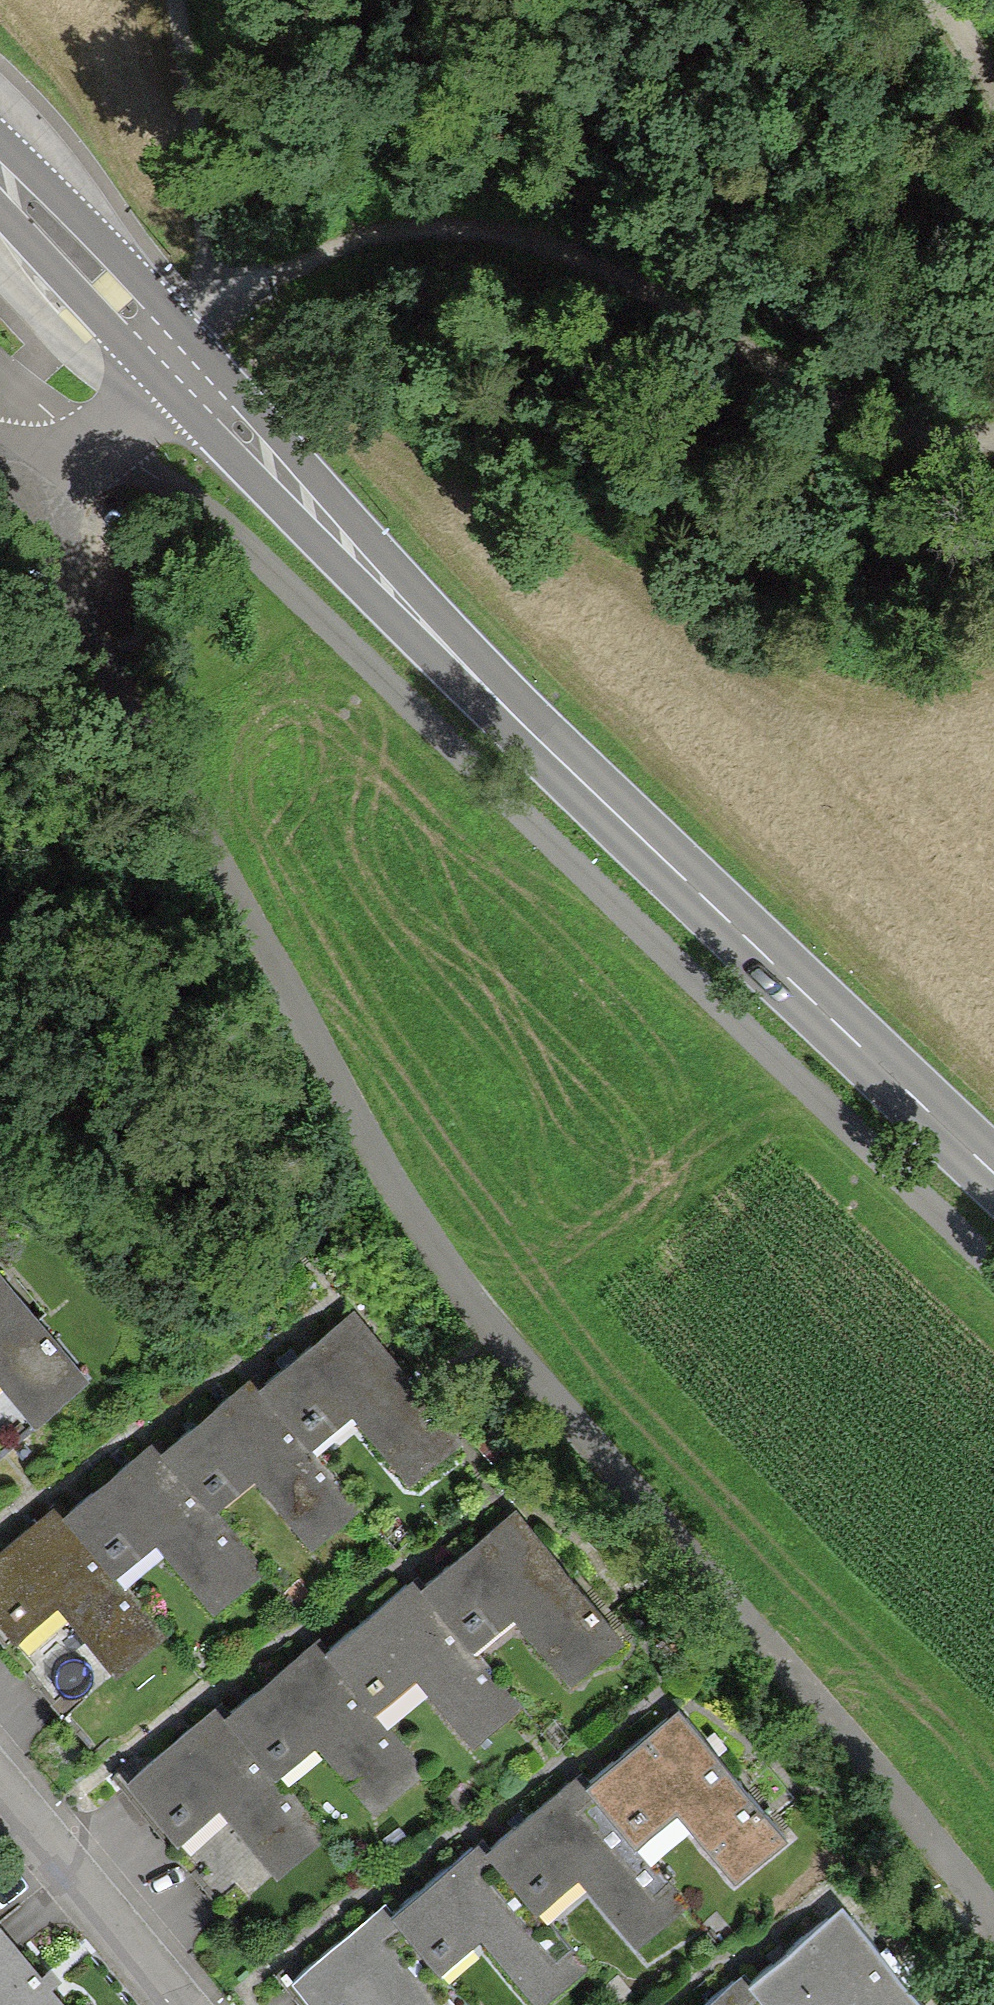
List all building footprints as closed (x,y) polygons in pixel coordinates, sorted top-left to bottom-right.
[(92,1370),(0,1263),(0,1447),(38,1415),(92,1370)] [(401,1482),(452,1441),(348,1312),(252,1389),(305,1455),(349,1419),(401,1482)] [(245,1380),(154,1453),(205,1516),(245,1483),(299,1550),(349,1510),(305,1455),(252,1389),(245,1380)] [(145,1442),(59,1512),(112,1577),(159,1534),(212,1600),(251,1573),(205,1516),(154,1453),(145,1442)] [(0,1540),(0,1628),(6,1636),(47,1604),(109,1680),(161,1638),(112,1577),(59,1512),(49,1500),(0,1540)] [(569,1674),(620,1632),(516,1504),(420,1581),(473,1647),(517,1611),(569,1674)] [(413,1572),(322,1645),(373,1708),(413,1675),(467,1742),(517,1702),(473,1647),(420,1581),(413,1572)] [(313,1634),(218,1711),(271,1776),(312,1743),(365,1808),(419,1765),(373,1708),(322,1645),(313,1634)] [(208,1699),(115,1774),(165,1835),(206,1803),(267,1879),(320,1837),(271,1776),(218,1711),(208,1699)] [(738,1878),(789,1836),(685,1708),(589,1785),(642,1850),(686,1815),(738,1878)] [(582,1776),(491,1849),(542,1912),(582,1879),(636,1946),(686,1905),(642,1850),(589,1785),(582,1776)] [(387,1915),(440,1980),(481,1947),(528,2004),(543,2004),(588,1969),(542,1912),(491,1849),(482,1838),(387,1915)] [(13,1912),(0,1896),(0,1922),(13,1912)] [(284,1978),(307,2004),(460,2004),(440,1980),(387,1915),(377,1903),(284,1978)] [(846,1904),(750,1981),(769,2004),(928,2004),(846,1904)] [(13,1912),(0,1922),(0,2004),(89,2004),(13,1912)] [(702,2004),(769,2004),(750,1981),(743,1972),(702,2004)]
